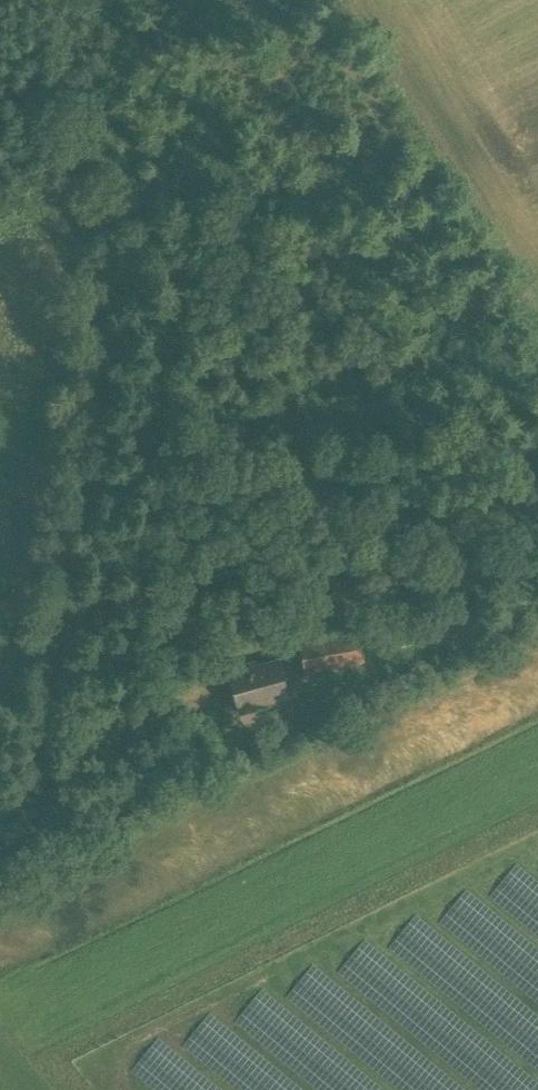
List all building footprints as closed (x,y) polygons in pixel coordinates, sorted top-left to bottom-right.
[(350,634),(299,644),(305,674),(356,664),(350,634)] [(277,662),(228,675),(238,716),(288,703),(277,662)]
